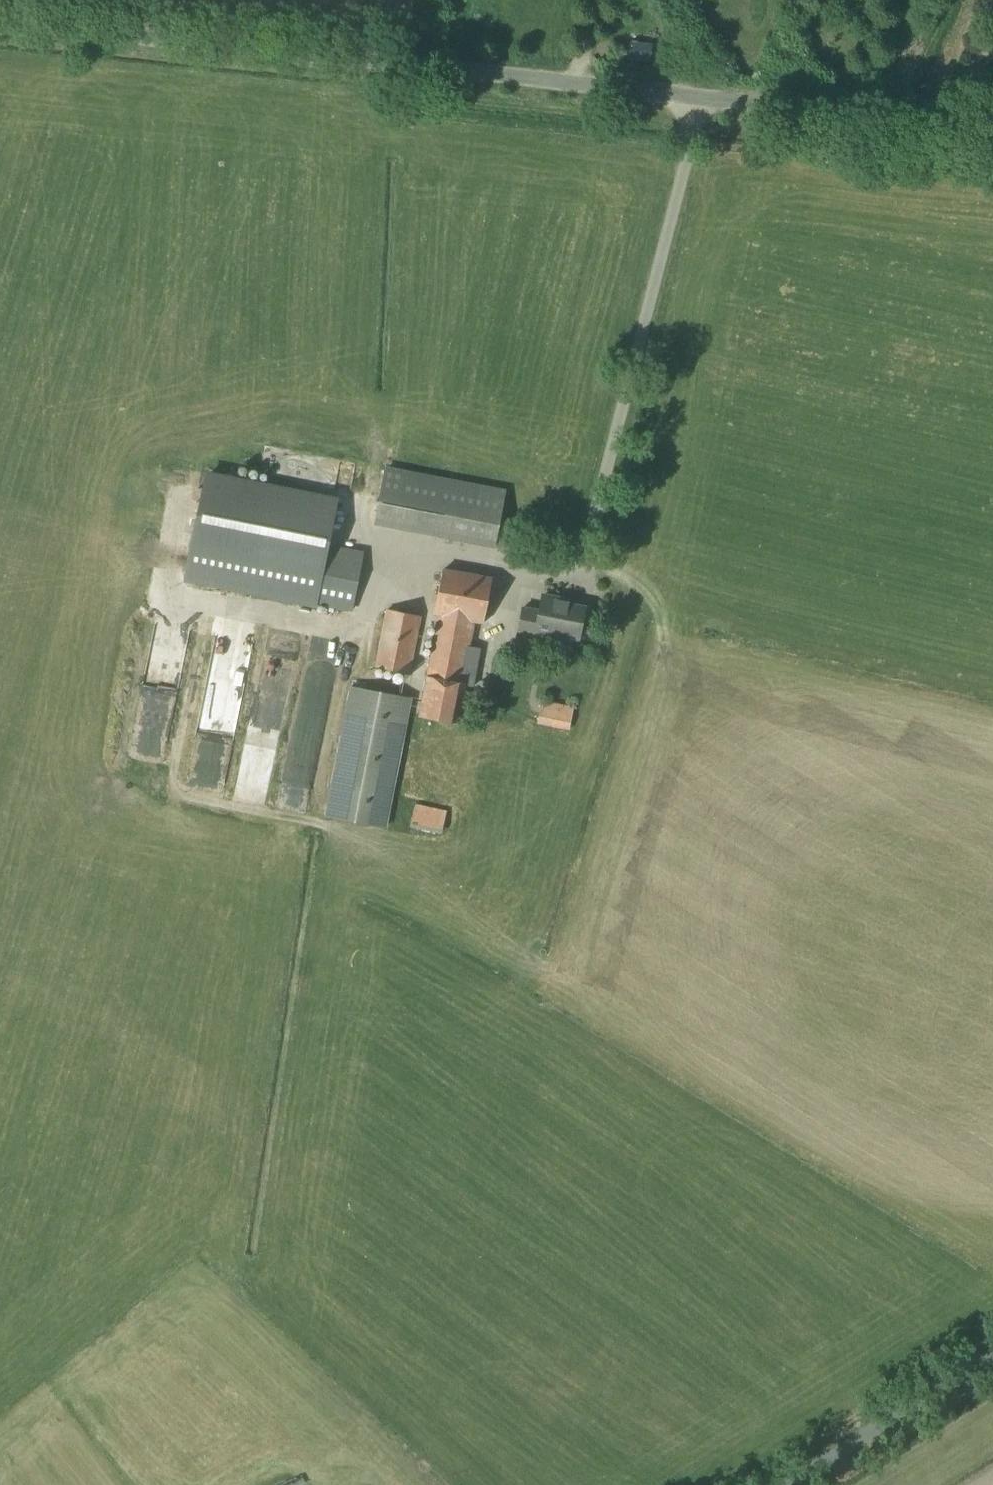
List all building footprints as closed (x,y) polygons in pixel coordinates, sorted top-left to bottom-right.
[(628,59),(649,62),(652,44),(630,41),(628,59)] [(208,478),(189,581),(320,605),(352,611),(363,551),(331,544),(339,502),(208,478)] [(483,624),(492,578),(443,569),(433,615),(437,616),(425,677),(426,677),(419,717),(457,724),(464,686),(473,687),(481,649),(470,647),(475,623),(483,624)] [(540,638),(541,631),(579,639),(585,607),(568,604),(568,600),(542,595),(539,611),(522,607),(517,634),(540,638)] [(409,674),(421,616),(386,609),(374,667),(409,674)] [(387,828),(412,697),(349,685),(324,816),(387,828)] [(569,730),(574,707),(542,700),(537,724),(569,730)] [(442,834),(447,811),(414,804),(410,827),(442,834)]
